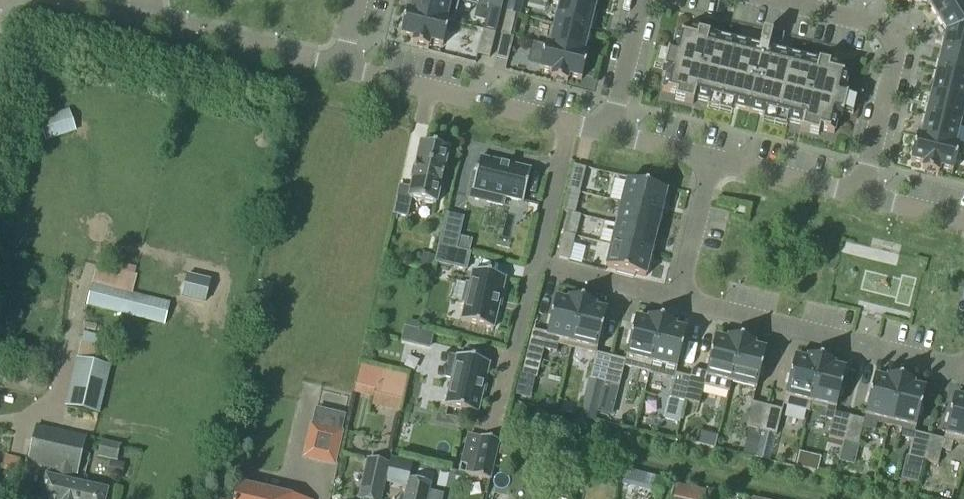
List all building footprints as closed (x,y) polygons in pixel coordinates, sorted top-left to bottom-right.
[(407,12),(449,23),(449,22),(455,23),(460,2),(454,0),(413,0),(410,12),(407,12)] [(487,9),(488,9),(488,10),(500,13),(504,0),(489,0),(487,9)] [(506,14),(518,17),(520,17),(524,0),(510,0),(506,14)] [(593,14),(597,0),(561,0),(559,6),(593,14)] [(963,2),(963,0),(931,0),(928,4),(937,19),(963,2)] [(937,19),(946,34),(963,31),(963,2),(937,19)] [(554,26),(588,34),(593,14),(559,6),(554,26)] [(488,10),(483,31),(495,34),(500,13),(488,10)] [(449,23),(407,12),(401,37),(413,40),(412,45),(429,49),(430,44),(443,47),(449,23)] [(518,17),(506,14),(501,36),(513,39),(518,17)] [(545,46),(587,57),(587,56),(583,55),(588,34),(554,26),(549,47),(545,46)] [(495,34),(483,31),(477,56),(489,59),(495,34)] [(963,61),(963,31),(946,34),(941,55),(963,61)] [(731,109),(732,110),(764,117),(765,112),(788,118),(787,123),(802,126),(800,132),(818,136),(820,131),(834,134),(837,120),(841,121),(848,93),(844,92),(848,77),(828,72),(829,66),(818,63),(816,69),(778,60),(780,54),(769,51),(773,36),(763,34),(758,55),(707,43),(709,37),(697,34),(696,40),(676,35),(673,50),(669,49),(662,77),(666,78),(662,92),(676,96),(675,101),(693,106),(694,100),(709,104),(710,99),(733,104),(731,109)] [(513,39),(501,36),(495,60),(507,63),(513,39)] [(587,57),(545,46),(539,71),(552,74),(551,79),(567,83),(568,78),(581,81),(587,57)] [(963,83),(963,61),(941,55),(936,76),(963,83)] [(963,105),(963,83),(936,76),(931,97),(963,105)] [(960,125),(963,109),(963,105),(931,97),(926,117),(960,125)] [(46,143),(76,133),(69,111),(39,121),(46,143)] [(917,138),(959,148),(959,147),(955,146),(960,125),(926,117),(921,138),(917,137),(917,138)] [(959,148),(917,138),(911,162),(923,165),(922,170),(939,174),(940,169),(953,172),(959,148)] [(399,188),(393,215),(406,218),(410,200),(435,206),(439,188),(440,188),(444,170),(448,151),(442,150),(443,147),(440,146),(430,143),(430,144),(427,143),(426,147),(421,146),(417,164),(416,164),(412,182),(413,182),(411,190),(399,188)] [(523,203),(531,171),(480,159),(476,175),(473,175),(467,199),(503,207),(505,199),(523,203)] [(585,170),(573,167),(567,191),(579,195),(585,170)] [(621,204),(661,214),(666,192),(655,190),(656,187),(638,183),(637,185),(626,183),(621,204)] [(567,191),(564,203),(576,206),(579,195),(567,191)] [(616,226),(656,235),(661,214),(621,204),(616,226)] [(446,216),(439,247),(456,251),(463,220),(446,216)] [(578,227),(566,224),(563,235),(575,238),(578,227)] [(611,246),(651,256),(656,235),(616,226),(611,246)] [(557,259),(568,262),(569,262),(575,238),(563,235),(557,259)] [(651,256),(611,246),(605,268),(616,271),(616,274),(634,278),(634,275),(645,278),(651,256)] [(456,251),(439,247),(435,264),(466,272),(470,254),(456,251)] [(419,266),(432,270),(435,258),(422,255),(419,266)] [(87,307),(121,316),(131,274),(97,266),(87,307)] [(465,304),(461,322),(493,330),(505,279),(473,271),(469,286),(466,285),(462,304),(465,304)] [(121,316),(122,316),(165,326),(170,304),(132,294),(137,276),(131,274),(121,316)] [(187,276),(182,298),(204,303),(210,282),(187,276)] [(274,285),(261,283),(257,299),(271,302),(274,285)] [(570,349),(582,303),(568,299),(568,303),(556,300),(547,335),(533,331),(522,376),(537,380),(544,351),(556,354),(558,346),(570,349)] [(582,303),(570,349),(596,356),(596,355),(607,312),(595,309),(596,306),(582,303)] [(611,358),(604,384),(619,387),(624,368),(649,374),(648,375),(649,375),(662,322),(648,319),(647,322),(635,319),(625,362),(611,358)] [(662,322),(649,375),(674,381),(669,400),(684,403),(690,379),(675,375),(686,332),(674,329),(675,326),(662,322)] [(401,342),(430,349),(433,335),(404,328),(401,342)] [(67,408),(98,415),(99,415),(112,351),(106,350),(108,339),(84,333),(81,344),(67,408)] [(692,371),(690,379),(684,403),(699,407),(703,388),(729,394),(731,384),(741,342),(728,338),(727,342),(715,339),(706,374),(692,371)] [(731,384),(756,390),(766,351),(754,349),(755,345),(741,342),(731,384)] [(596,356),(590,380),(604,384),(611,358),(596,355),(596,356)] [(477,416),(478,413),(489,364),(457,357),(456,359),(450,357),(445,379),(451,380),(445,408),(462,412),(460,422),(472,425),(474,415),(477,416)] [(808,413),(821,361),(807,358),(806,361),(795,359),(783,407),(808,413)] [(843,443),(849,418),(835,415),(845,371),(834,368),(834,365),(821,361),(808,413),(809,413),(810,409),(821,411),(819,419),(832,422),(828,439),(843,443)] [(407,377),(360,366),(357,377),(377,381),(371,406),(399,412),(407,377)] [(889,428),(900,381),(887,378),(886,381),(874,378),(864,422),(849,418),(843,443),(858,446),(862,430),(875,433),(877,425),(889,428)] [(912,442),(929,438),(914,434),(925,391),(913,388),(914,384),(900,381),(889,428),(901,431),(899,439),(912,442)] [(604,384),(602,393),(617,396),(619,387),(604,384)] [(954,398),(943,441),(929,438),(938,466),(941,451),(950,453),(953,444),(963,446),(963,400),(954,398)] [(594,423),(599,403),(584,400),(579,419),(594,423)] [(669,400),(664,421),(678,424),(684,403),(669,400)] [(752,404),(746,429),(749,430),(761,432),(767,408),(752,404)] [(767,408),(761,432),(769,434),(776,436),(782,412),(767,408)] [(302,460),(336,468),(344,432),(342,432),(346,416),(316,409),(312,425),(310,425),(302,460)] [(37,426),(28,464),(57,471),(72,475),(76,476),(85,437),(37,426)] [(749,430),(745,445),(757,448),(761,432),(749,430)] [(757,448),(754,460),(762,461),(769,434),(761,432),(757,448)] [(466,467),(464,475),(490,481),(499,442),(481,438),(477,458),(463,455),(461,465),(466,467)] [(98,457),(117,461),(120,445),(101,441),(98,457)] [(574,471),(577,459),(561,455),(558,468),(574,471)] [(795,469),(816,474),(820,460),(798,455),(795,469)] [(20,459),(4,456),(1,471),(17,474),(20,459)] [(369,460),(360,498),(380,498),(388,464),(369,460)] [(124,465),(110,461),(106,475),(121,479),(124,465)] [(621,472),(607,468),(604,481),(618,485),(621,472)] [(621,472),(618,485),(661,495),(664,482),(664,481),(657,479),(621,470),(621,472)] [(82,486),(46,478),(41,498),(79,498),(82,486)] [(410,480),(406,498),(426,498),(430,484),(410,480)] [(239,485),(236,498),(297,498),(295,498),(295,495),(290,494),(290,497),(239,485)] [(706,492),(675,485),(671,498),(704,498),(706,492)] [(79,498),(105,498),(107,492),(82,486),(79,498)]
